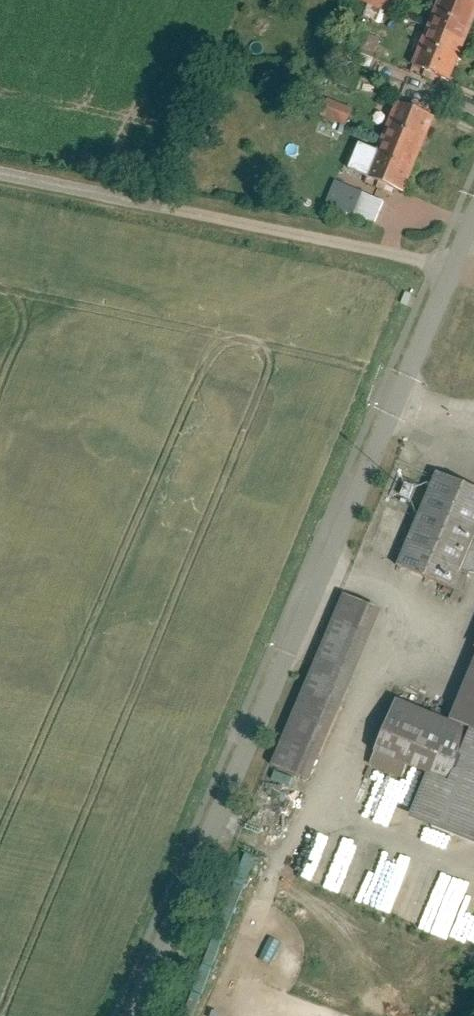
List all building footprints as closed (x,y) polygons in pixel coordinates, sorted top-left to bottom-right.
[(368,0),(401,14),(407,0),(369,0),(368,0)] [(436,27),(473,42),(473,0),(447,0),(436,27)] [(436,27),(420,64),(458,80),(473,42),(436,27)] [(360,52),(378,55),(381,37),(362,34),(360,52)] [(323,116),(348,128),(356,111),(331,99),(323,116)] [(443,118),(405,102),(385,151),(375,175),(413,191),(443,118)] [(385,151),(366,144),(356,167),(375,175),(385,151)] [(366,191),(341,180),(332,203),(357,213),(357,212),(366,191)] [(357,212),(380,222),(389,200),(366,191),(357,212)] [(473,572),(473,485),(445,473),(407,567),(466,591),(473,572)] [(390,609),(351,593),(280,765),(318,781),(390,609)] [(459,721),(405,699),(376,767),(431,791),(420,818),(473,841),(473,683),(459,721)] [(336,845),(341,830),(322,825),(306,880),(332,888),(344,847),(336,845)] [(436,932),(450,900),(436,894),(431,907),(420,903),(412,922),(436,932)]
